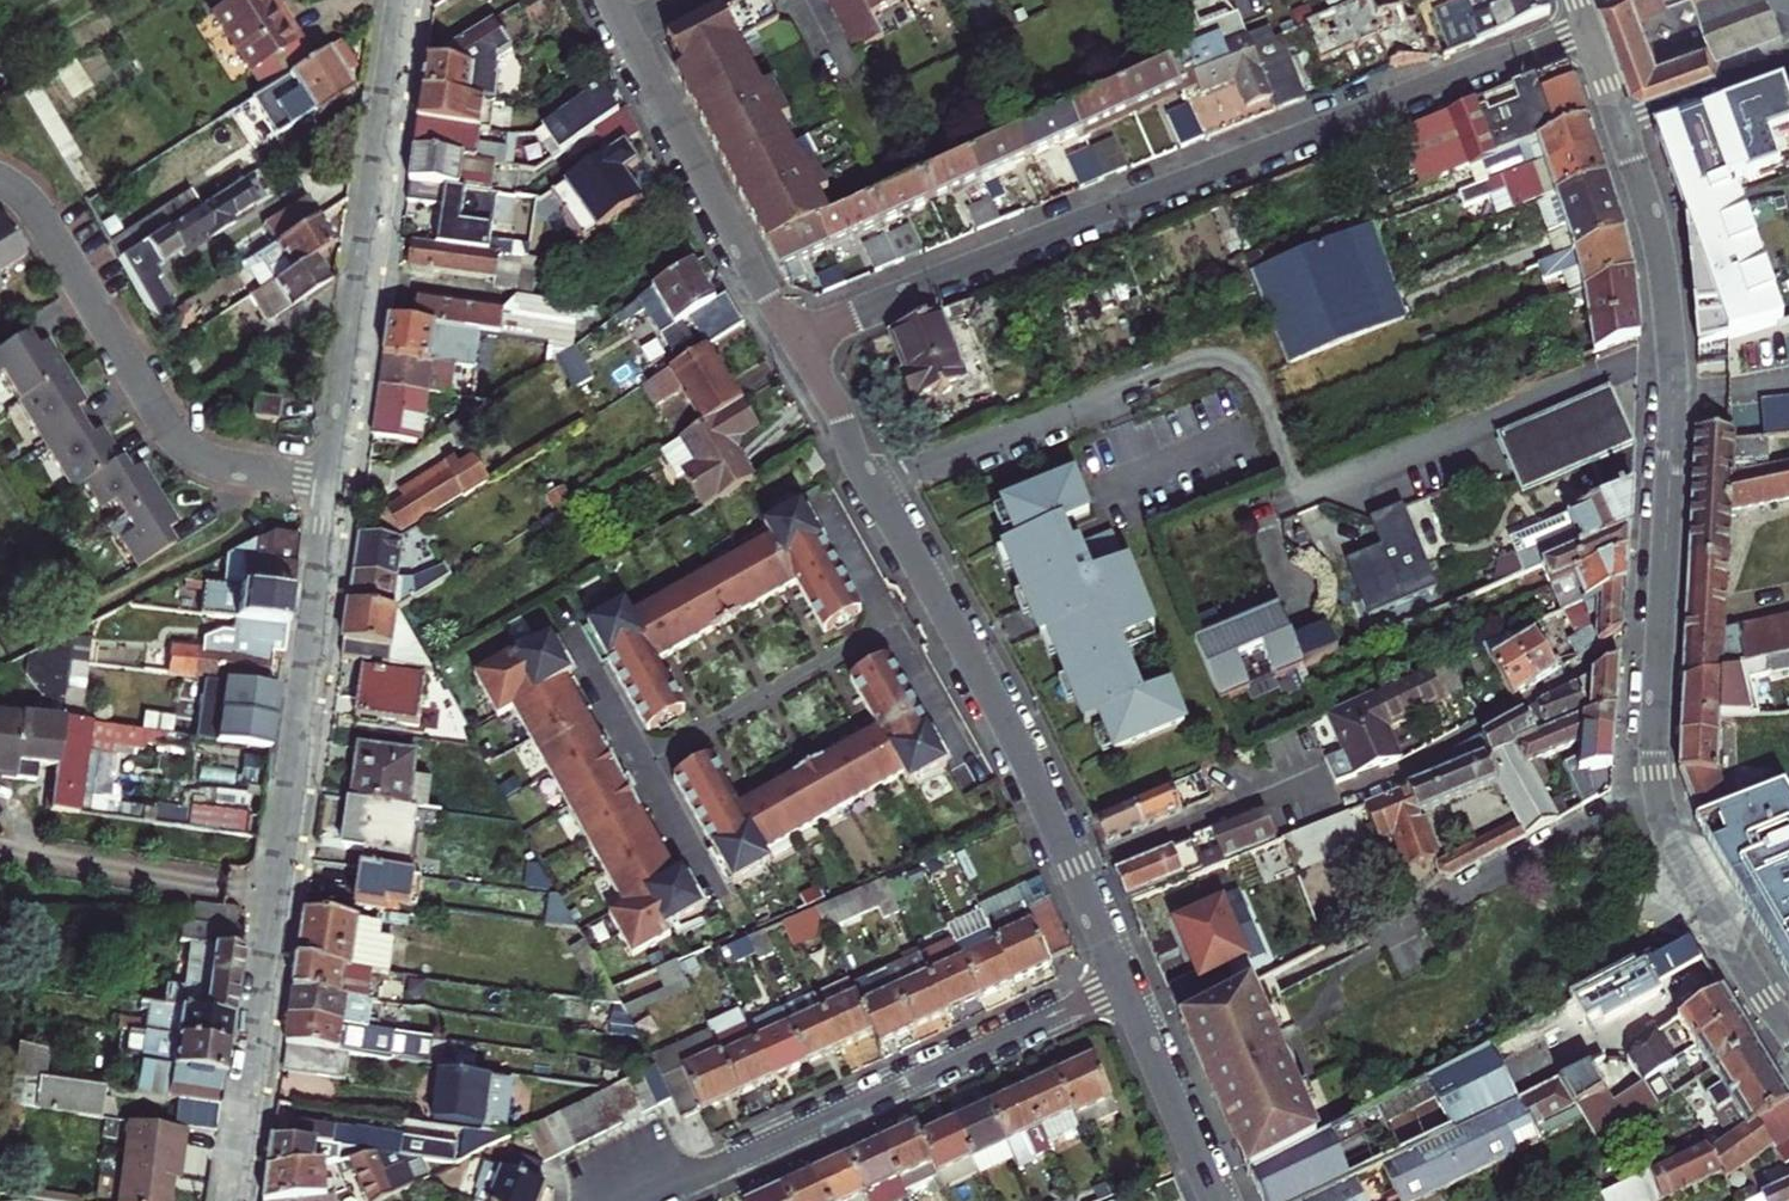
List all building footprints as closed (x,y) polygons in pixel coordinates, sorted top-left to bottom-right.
[(252,12),(247,15),(237,0),(219,0),(188,20),(239,100),(262,85),(289,68),(257,19),(252,12)] [(466,10),(479,0),(459,0),(466,10)] [(769,0),(752,0),(737,7),(738,9),(710,22),(668,43),(684,73),(681,74),(677,76),(700,122),(737,190),(767,248),(817,225),(823,222),(813,200),(822,195),(806,164),(796,169),(775,127),(785,122),(769,90),(759,95),(735,47),(781,24),(769,0)] [(906,0),(820,0),(846,56),(876,42),(866,19),(906,0)] [(1315,63),(1372,40),(1383,69),(1391,67),(1400,65),(1390,40),(1374,0),(1367,0),(1300,24),(1315,63)] [(1400,65),(1415,62),(1425,60),(1410,20),(1405,21),(1398,0),(1374,0),(1390,40),(1400,65)] [(1548,15),(1543,0),(1509,0),(1510,2),(1471,19),(1464,0),(1448,0),(1440,3),(1432,5),(1430,10),(1447,56),(1548,15)] [(1613,22),(1672,0),(1605,0),(1611,17),(1613,22)] [(1720,63),(1717,56),(1697,0),(1672,0),(1613,22),(1626,56),(1636,83),(1649,89),(1720,63)] [(1782,12),(1778,0),(1697,0),(1717,56),(1761,40),(1788,30),(1782,12)] [(1788,30),(1788,0),(1778,0),(1782,12),(1788,30)] [(1237,14),(1207,25),(1219,55),(1248,44),(1237,14)] [(1219,55),(1207,25),(1183,34),(1191,53),(1196,63),(1219,55)] [(466,29),(455,38),(450,70),(478,73),(487,58),(466,29)] [(1288,106),(1299,102),(1273,35),(1250,43),(1271,99),(1276,111),(1288,106)] [(455,38),(403,74),(400,89),(398,106),(474,115),(476,115),(479,93),(475,93),(478,73),(450,70),(455,38)] [(1198,68),(1190,72),(1196,86),(1197,88),(1202,97),(1237,82),(1247,109),(1257,105),(1271,99),(1250,43),(1248,44),(1219,55),(1196,63),(1198,68)] [(316,51),(289,68),(262,85),(288,126),(327,100),(317,85),(332,76),(324,63),(316,51)] [(1196,63),(1191,53),(1119,86),(1131,110),(1181,87),(1184,94),(1197,88),(1196,86),(1190,89),(1187,83),(1183,75),(1190,72),(1198,68),(1196,63)] [(92,89),(75,61),(53,75),(71,103),(92,89)] [(1427,189),(1477,170),(1561,138),(1595,124),(1590,112),(1575,68),(1405,134),(1427,189)] [(1190,72),(1183,75),(1187,83),(1190,89),(1196,86),(1190,72)] [(36,84),(21,92),(38,121),(52,112),(36,84)] [(1782,120),(1788,137),(1788,84),(1780,87),(1767,92),(1779,121),(1782,120)] [(1071,108),(1082,133),(1085,139),(1090,136),(1088,130),(1131,110),(1119,86),(1071,108)] [(1181,87),(1131,110),(1134,116),(1157,106),(1184,94),(1181,87)] [(575,133),(599,117),(588,101),(581,91),(526,127),(544,153),(575,133)] [(1778,141),(1788,138),(1788,137),(1782,120),(1779,121),(1767,92),(1758,95),(1747,100),(1758,131),(1763,130),(1777,167),(1785,164),(1778,141)] [(1763,130),(1758,131),(1747,100),(1662,130),(1676,178),(1693,235),(1691,235),(1694,261),(1764,241),(1753,206),(1740,210),(1733,187),(1787,170),(1785,164),(1777,167),(1763,130)] [(1183,148),(1205,139),(1189,105),(1169,115),(1183,148)] [(394,133),(471,143),(474,115),(398,106),(396,119),(394,133)] [(1071,108),(1019,132),(1031,156),(1052,147),(1076,135),(1079,141),(1085,139),(1082,133),(1071,108)] [(575,133),(593,158),(611,147),(626,137),(611,109),(599,117),(575,133)] [(1088,130),(1090,136),(1115,125),(1134,116),(1131,110),(1088,130)] [(1561,138),(1477,170),(1485,190),(1602,145),(1601,141),(1595,124),(1561,138)] [(1031,156),(1019,132),(969,155),(983,186),(990,201),(991,203),(1003,198),(995,181),(1005,176),(1015,171),(1013,165),(1031,156)] [(392,149),(390,165),(478,175),(481,145),(471,143),(394,133),(392,149)] [(1113,142),(1091,152),(1104,180),(1126,171),(1113,142)] [(1607,160),(1602,145),(1485,190),(1460,200),(1465,213),(1490,204),(1498,223),(1536,209),(1545,205),(1613,179),(1607,160)] [(537,194),(569,244),(628,205),(613,182),(612,183),(607,186),(604,181),(609,177),(624,167),(611,147),(593,158),(537,194)] [(1068,162),(1080,190),(1104,180),(1091,152),(1068,162)] [(969,155),(919,178),(930,202),(954,191),(957,198),(961,196),(966,194),(963,187),(975,182),(978,188),(983,186),(969,155)] [(388,179),(386,194),(474,205),(476,188),(478,175),(390,165),(388,179)] [(500,177),(478,175),(476,188),(498,191),(500,177)] [(604,181),(607,186),(612,183),(610,180),(609,177),(604,181)] [(919,178),(869,201),(880,225),(911,211),(930,202),(919,178)] [(1621,202),(1613,179),(1545,205),(1555,235),(1623,210),(1621,202)] [(221,198),(218,192),(185,212),(202,241),(213,234),(210,229),(232,215),(228,210),(232,207),(227,199),(225,195),(221,198)] [(474,205),(386,194),(384,212),(419,216),(417,235),(414,257),(481,266),(489,207),(474,205)] [(880,225),(869,201),(823,222),(817,225),(828,249),(850,239),(880,225)] [(990,201),(967,211),(977,232),(1000,223),(991,203),(990,201)] [(1547,239),(1555,235),(1545,205),(1536,209),(1547,239)] [(242,236),(254,255),(297,228),(291,218),(285,209),(242,236)] [(1623,210),(1555,235),(1564,261),(1631,234),(1627,223),(1623,210)] [(202,241),(185,212),(142,239),(157,263),(167,257),(169,261),(202,241)] [(22,262),(0,224),(0,275),(22,262)] [(823,251),(825,257),(831,255),(828,249),(817,225),(767,248),(787,285),(806,277),(798,262),(804,259),(823,251)] [(305,242),(297,228),(254,255),(270,280),(292,266),(313,254),(305,242)] [(887,241),(898,264),(922,254),(911,230),(887,241)] [(1415,320),(1405,293),(1383,230),(1261,278),(1295,368),(1415,320)] [(1597,292),(1641,274),(1638,262),(1631,234),(1564,261),(1539,271),(1546,289),(1568,280),(1596,269),(1597,292)] [(864,246),(876,273),(898,264),(887,241),(885,236),(864,246)] [(157,263),(142,239),(114,257),(98,267),(134,330),(149,321),(160,314),(142,285),(147,282),(141,273),(157,263)] [(88,250),(98,267),(114,257),(103,241),(88,250)] [(1736,342),(1768,333),(1788,326),(1788,322),(1764,241),(1694,261),(1705,349),(1736,342)] [(390,279),(472,290),(470,303),(489,306),(497,307),(502,269),(481,266),(414,257),(393,254),(392,268),(390,279)] [(254,255),(224,274),(239,299),(270,280),(254,255)] [(228,306),(244,333),(276,313),(309,293),(301,280),(292,266),(270,280),(239,299),(228,306)] [(677,269),(612,312),(617,322),(632,312),(647,336),(698,303),(687,286),(677,269)] [(1597,292),(1596,269),(1568,280),(1576,300),(1597,292)] [(817,279),(824,294),(846,285),(838,270),(817,279)] [(1645,321),(1641,274),(1597,292),(1576,300),(1548,311),(1555,328),(1587,314),(1595,359),(1647,339),(1645,321)] [(312,291),(309,293),(276,313),(286,328),(309,314),(310,305),(312,291)] [(698,303),(647,336),(666,367),(697,347),(732,326),(712,294),(698,303)] [(479,318),(398,307),(397,320),(395,333),(445,340),(549,354),(554,314),(497,307),(489,306),(479,318)] [(913,376),(907,378),(913,394),(967,373),(945,315),(896,334),(901,347),(913,376)] [(222,316),(209,324),(223,346),(235,338),(222,316)] [(395,333),(368,329),(365,349),(363,364),(440,375),(445,340),(395,333)] [(26,332),(0,348),(0,377),(70,491),(84,483),(104,518),(116,510),(131,534),(119,542),(133,564),(137,570),(174,547),(171,542),(165,532),(178,524),(171,514),(150,480),(141,465),(129,473),(109,441),(101,429),(90,436),(74,411),(86,404),(79,393),(53,351),(46,341),(35,348),(26,332)] [(715,412),(731,402),(713,374),(697,347),(666,367),(645,380),(656,398),(675,386),(698,422),(715,412)] [(555,350),(549,354),(536,363),(557,394),(575,382),(555,350)] [(440,375),(363,364),(361,377),(359,394),(408,400),(436,404),(440,375)] [(917,403),(971,382),(967,373),(913,394),(917,403)] [(1529,496),(1600,466),(1615,502),(1639,492),(1640,467),(1641,445),(1631,421),(1618,391),(1505,438),(1529,496)] [(408,400),(359,394),(353,435),(352,443),(391,448),(403,440),(408,400)] [(276,423),(280,401),(252,397),(250,419),(276,423)] [(445,414),(449,421),(453,418),(469,408),(456,406),(445,414)] [(1771,413),(1774,442),(1788,440),(1788,410),(1771,413)] [(677,435),(712,494),(739,478),(725,455),(725,449),(726,443),(731,439),(715,412),(698,422),(677,435)] [(453,418),(449,421),(426,437),(439,459),(468,442),(453,418)] [(1694,618),(1731,621),(1735,523),(1742,521),(1743,516),(1788,507),(1788,474),(1777,476),(1771,443),(1740,447),(1740,434),(1704,433),(1702,458),(1696,573),(1694,618)] [(647,485),(668,519),(712,494),(677,435),(630,464),(644,487),(647,485)] [(406,482),(381,497),(387,506),(353,526),(361,540),(375,542),(442,501),(444,504),(468,489),(452,464),(438,472),(434,465),(406,482)] [(1034,649),(1041,647),(1049,667),(1059,690),(1068,710),(1078,733),(1091,728),(1096,739),(1105,760),(1108,766),(1183,733),(1166,692),(1136,705),(1116,660),(1112,650),(1144,637),(1149,634),(1121,568),(1084,583),(1071,552),(1064,555),(1055,533),(1086,521),(1068,479),(992,512),(994,517),(1002,536),(1009,553),(995,559),(1029,641),(1033,650),(1034,649)] [(1501,591),(1521,582),(1550,570),(1637,533),(1637,522),(1638,506),(1639,492),(1615,502),(1519,542),(1526,558),(1508,566),(1501,591)] [(868,614),(806,504),(766,526),(774,540),(638,616),(630,602),(585,627),(647,737),(692,712),(665,664),(801,588),(828,636),(868,614)] [(1375,621),(1444,593),(1410,508),(1373,523),(1385,553),(1371,558),(1351,566),(1375,621)] [(1002,536),(994,517),(987,520),(995,539),(1002,536)] [(1637,533),(1550,570),(1557,589),(1635,556),(1636,543),(1637,533)] [(198,566),(194,594),(269,605),(273,575),(277,546),(246,542),(198,566)] [(376,587),(381,549),(338,543),(333,583),(376,587)] [(1557,589),(1568,615),(1632,588),(1634,572),(1635,556),(1557,589)] [(425,572),(394,589),(376,587),(333,583),(331,596),(329,611),(379,615),(432,583),(425,572)] [(1630,611),(1632,588),(1568,615),(1582,638),(1575,643),(1586,661),(1628,636),(1630,611)] [(178,622),(213,627),(265,635),(267,617),(269,605),(194,594),(182,592),(178,622)] [(1201,645),(1211,668),(1226,707),(1312,670),(1344,656),(1332,629),(1299,643),(1285,610),(1201,645)] [(321,669),(371,675),(379,615),(329,611),(326,638),(321,669)] [(1728,678),(1729,674),(1730,639),(1731,621),(1694,618),(1693,635),(1691,664),(1690,686),(1728,678)] [(1744,636),(1750,670),(1754,669),(1788,661),(1788,626),(1744,636)] [(213,627),(211,640),(200,638),(183,644),(181,655),(151,651),(147,682),(186,688),(247,697),(252,664),(262,665),(262,659),(265,635),(213,627)] [(1551,682),(1564,674),(1558,663),(1544,639),(1538,628),(1513,639),(1542,688),(1551,682)] [(1729,674),(1750,670),(1744,636),(1730,639),(1729,674)] [(54,637),(50,667),(65,669),(69,639),(54,637)] [(549,640),(570,680),(576,677),(554,637),(549,640)] [(1148,646),(1144,637),(1112,650),(1116,660),(1148,646)] [(1542,688),(1513,639),(1487,650),(1519,701),(1530,695),(1542,688)] [(515,659),(476,681),(498,721),(514,711),(537,699),(570,680),(549,640),(515,659)] [(1041,647),(1034,649),(1037,657),(1043,670),(1049,667),(1041,647)] [(515,659),(512,654),(473,675),(476,681),(515,659)] [(953,767),(892,658),(852,680),(880,730),(747,805),(719,755),(675,779),(735,888),(780,863),(772,849),(906,775),(913,789),(953,767)] [(1572,669),(1566,659),(1558,663),(1564,674),(1572,669)] [(1754,669),(1755,672),(1788,665),(1788,661),(1754,669)] [(1599,719),(1623,711),(1625,684),(1626,664),(1584,685),(1585,688),(1599,719)] [(1755,672),(1757,681),(1788,675),(1788,665),(1755,672)] [(65,669),(50,667),(46,696),(61,699),(65,669)] [(1469,694),(1456,668),(1437,676),(1450,702),(1469,694)] [(1755,672),(1754,669),(1750,670),(1729,674),(1728,678),(1755,672)] [(1728,678),(1727,721),(1765,717),(1757,681),(1755,672),(1728,678)] [(1437,676),(1381,701),(1392,729),(1409,721),(1441,706),(1450,702),(1437,676)] [(1733,806),(1724,782),(1727,721),(1728,678),(1690,686),(1690,691),(1686,754),(1685,776),(1704,825),(1714,821),(1711,814),(1733,806)] [(679,875),(570,680),(537,699),(514,711),(623,907),(679,875)] [(401,734),(407,689),(345,681),(342,704),(339,726),(401,734)] [(255,711),(257,698),(247,697),(186,688),(184,701),(205,704),(203,721),(253,729),(255,711)] [(1531,718),(1544,740),(1599,719),(1585,688),(1568,696),(1561,699),(1541,710),(1531,718)] [(1068,710),(1059,690),(1053,693),(1061,713),(1068,710)] [(1379,696),(1342,712),(1368,777),(1386,771),(1406,763),(1392,729),(1381,701),(1379,696)] [(1623,711),(1599,719),(1544,740),(1518,749),(1520,752),(1543,791),(1548,788),(1540,774),(1547,770),(1544,764),(1590,747),(1621,735),(1622,725),(1623,711)] [(1356,782),(1368,777),(1342,712),(1338,714),(1354,752),(1334,760),(1346,786),(1356,782)] [(180,733),(175,732),(173,746),(249,757),(251,744),(253,729),(203,721),(182,718),(180,733)] [(1462,764),(1453,768),(1457,775),(1494,757),(1497,762),(1520,752),(1518,749),(1544,740),(1531,718),(1488,741),(1478,746),(1458,757),(1462,764)] [(43,727),(0,720),(0,786),(14,788),(16,777),(36,780),(43,727)] [(36,780),(31,818),(59,822),(65,773),(69,742),(70,731),(43,727),(36,780)] [(145,752),(146,742),(70,731),(69,742),(145,752)] [(1619,769),(1621,735),(1590,747),(1589,759),(1567,766),(1574,779),(1591,808),(1604,801),(1602,794),(1597,768),(1619,770),(1619,769)] [(1105,760),(1096,739),(1090,742),(1099,763),(1105,760)] [(1447,860),(1433,822),(1422,826),(1420,821),(1501,788),(1523,827),(1498,840),(1481,849),(1449,865),(1444,868),(1440,870),(1444,879),(1458,880),(1489,864),(1506,855),(1562,824),(1546,796),(1543,791),(1520,752),(1497,762),(1494,757),(1457,775),(1441,781),(1416,791),(1368,810),(1383,849),(1396,842),(1413,877),(1441,863),(1447,860)] [(393,764),(337,757),(333,783),(330,809),(387,816),(393,764)] [(1462,764),(1458,757),(1435,769),(1441,781),(1457,775),(1453,768),(1462,764)] [(1441,781),(1435,769),(1412,781),(1416,791),(1441,781)] [(1562,824),(1591,808),(1574,779),(1546,796),(1562,824)] [(1187,814),(1175,790),(1101,821),(1112,846),(1187,814)] [(1786,795),(1714,821),(1704,825),(1699,827),(1748,909),(1788,979),(1788,800),(1786,795)] [(83,808),(81,824),(111,828),(113,812),(83,808)] [(349,862),(347,879),(383,883),(392,817),(387,816),(330,809),(326,839),(324,859),(349,862)] [(1211,875),(1283,846),(1270,812),(1241,824),(1216,834),(1225,853),(1206,861),(1211,875)] [(1348,812),(1294,831),(1306,862),(1359,843),(1348,812)] [(181,837),(237,845),(239,834),(240,822),(184,815),(181,837)] [(1138,906),(1193,883),(1181,854),(1166,861),(1125,877),(1138,906)] [(884,873),(892,893),(915,883),(907,863),(884,873)] [(712,919),(685,872),(679,875),(623,907),(610,914),(636,961),(712,919)] [(850,913),(882,899),(872,878),(840,892),(850,913)] [(403,886),(383,883),(347,879),(342,879),(340,897),(337,913),(358,915),(359,911),(399,915),(403,886)] [(812,929),(850,913),(840,892),(802,908),(812,929)] [(1009,900),(976,915),(978,920),(1002,974),(1028,961),(1037,957),(1035,952),(1057,942),(1036,893),(1010,905),(1009,900)] [(1174,988),(1188,1020),(1221,1003),(1242,992),(1233,971),(1254,962),(1229,902),(1180,923),(1189,944),(1192,943),(1197,954),(1206,975),(1174,988)] [(281,973),(333,979),(340,929),(335,929),(337,913),(289,908),(283,958),(281,973)] [(802,908),(767,924),(776,945),(812,929),(802,908)] [(184,932),(225,937),(226,930),(227,924),(227,921),(224,917),(221,915),(187,910),(184,932)] [(1002,974),(978,920),(941,938),(965,991),(982,983),(1002,974)] [(349,939),(350,931),(340,929),(333,979),(356,982),(368,983),(372,949),(358,947),(358,941),(349,939)] [(220,976),(225,937),(184,932),(174,931),(168,977),(165,995),(134,991),(124,990),(121,1009),(163,1015),(214,1023),(220,976)] [(733,938),(743,959),(756,953),(747,932),(733,938)] [(941,938),(939,934),(905,950),(932,1007),(947,1000),(965,991),(941,938)] [(722,968),(743,959),(733,938),(712,947),(722,968)] [(1709,965),(1696,945),(1689,949),(1668,960),(1678,980),(1688,974),(1688,976),(1709,965)] [(915,1015),(932,1007),(905,950),(874,965),(901,1022),(915,1015)] [(595,993),(605,1010),(608,1016),(671,986),(661,964),(595,993)] [(901,1022),(874,965),(837,983),(860,1033),(863,1040),(881,1031),(901,1022)] [(843,1040),(860,1033),(837,983),(831,970),(796,987),(825,1049),(843,1040)] [(1406,1200),(1431,1200),(1592,1123),(1605,1147),(1675,1105),(1662,1082),(1683,1069),(1680,1065),(1677,1059),(1662,1037),(1642,1050),(1636,1055),(1634,1059),(1633,1065),(1635,1073),(1643,1086),(1614,1104),(1591,1062),(1516,1101),(1498,1071),(1575,1030),(1585,1025),(1598,1019),(1603,1029),(1663,997),(1649,970),(1427,1087),(1451,1129),(1403,1152),(1408,1161),(1390,1170),(1406,1200)] [(134,991),(165,995),(168,977),(136,973),(134,991)] [(356,982),(333,979),(281,973),(279,988),(277,1004),(353,1012),(356,982)] [(1221,1003),(1188,1020),(1222,1097),(1257,1176),(1322,1141),(1307,1107),(1313,1105),(1305,1088),(1300,1090),(1296,1081),(1296,1077),(1296,1072),(1295,1067),(1294,1063),(1292,1058),(1289,1053),(1284,1049),(1280,1046),(1276,1037),(1282,1035),(1274,1018),(1269,1020),(1254,986),(1242,992),(1221,1003)] [(825,1049),(796,987),(763,1003),(792,1064),(808,1056),(825,1049)] [(97,1002),(98,992),(89,991),(88,1001),(97,1002)] [(1677,1059),(1683,1056),(1686,1061),(1701,1051),(1745,1023),(1741,1017),(1727,995),(1662,1037),(1677,1059)] [(775,1071),(792,1064),(763,1003),(726,1020),(755,1080),(775,1071)] [(359,1013),(353,1012),(277,1004),(275,1018),(273,1031),(355,1039),(359,1013)] [(742,1086),(755,1080),(726,1020),(722,1011),(691,1024),(694,1033),(725,1094),(742,1086)] [(160,1032),(127,1027),(126,1039),(210,1052),(212,1038),(214,1023),(163,1015),(160,1032)] [(1756,1041),(1745,1023),(1701,1051),(1717,1078),(1762,1049),(1756,1041)] [(1585,1025),(1575,1030),(1591,1062),(1601,1057),(1585,1025)] [(355,1039),(273,1031),(271,1043),(270,1057),(274,1057),(332,1064),(415,1074),(419,1047),(355,1039)] [(662,1103),(670,1119),(698,1106),(725,1094),(694,1033),(634,1061),(640,1071),(656,1104),(657,1105),(662,1103)] [(126,1039),(118,1100),(160,1106),(202,1113),(206,1082),(210,1052),(126,1039)] [(21,1085),(28,1086),(32,1052),(0,1048),(0,1082),(21,1085)] [(1107,1101),(1081,1048),(1061,1058),(1042,1067),(1067,1121),(1107,1101)] [(1762,1049),(1717,1078),(1702,1088),(1735,1137),(1740,1144),(1788,1111),(1788,1092),(1783,1083),(1762,1049)] [(1686,1061),(1683,1056),(1677,1059),(1680,1065),(1686,1061)] [(271,1083),(328,1090),(332,1064),(274,1057),(273,1069),(271,1083)] [(1067,1121),(1042,1067),(1026,1075),(1008,1084),(1035,1143),(1070,1127),(1067,1121)] [(1675,1105),(1697,1091),(1683,1069),(1662,1082),(1675,1105)] [(656,1104),(640,1071),(623,1080),(639,1113),(656,1104)] [(496,1144),(502,1090),(424,1080),(417,1134),(496,1144)] [(608,1088),(624,1120),(639,1113),(623,1080),(608,1088)] [(1002,1159),(1035,1143),(1008,1084),(991,1092),(974,1100),(998,1152),(1002,1159)] [(16,1114),(83,1124),(87,1095),(28,1086),(21,1085),(16,1114)] [(593,1095),(592,1096),(608,1128),(624,1120),(608,1088),(593,1095)] [(592,1096),(576,1104),(593,1136),(608,1128),(592,1096)] [(998,1152),(974,1100),(957,1109),(941,1116),(965,1168),(998,1152)] [(576,1104),(560,1112),(577,1144),(593,1136),(576,1104)] [(201,1124),(202,1113),(160,1106),(156,1136),(172,1138),(198,1142),(201,1124)] [(1664,1200),(1672,1200),(1728,1176),(1738,1191),(1785,1160),(1788,1167),(1788,1111),(1740,1144),(1735,1137),(1715,1148),(1653,1176),(1664,1200)] [(577,1144),(560,1112),(544,1120),(560,1152),(577,1144)] [(965,1168),(941,1116),(924,1124),(906,1133),(927,1177),(949,1166),(953,1174),(965,1168)] [(544,1120),(528,1128),(544,1160),(560,1152),(544,1120)] [(906,1133),(901,1124),(880,1134),(867,1140),(892,1192),(893,1193),(927,1177),(906,1133)] [(513,1136),(528,1168),(544,1160),(528,1128),(513,1136)] [(112,1129),(101,1200),(156,1200),(159,1182),(164,1183),(166,1174),(172,1138),(156,1136),(112,1129)] [(272,1141),(271,1152),(300,1155),(343,1160),(373,1163),(385,1165),(440,1171),(443,1153),(354,1142),(343,1147),(343,1140),(273,1131),(272,1141)] [(1257,1176),(1268,1200),(1373,1200),(1364,1182),(1359,1184),(1337,1134),(1322,1141),(1257,1176)] [(867,1140),(850,1149),(836,1155),(857,1200),(873,1200),(892,1192),(867,1140)] [(271,1152),(257,1150),(255,1166),(252,1186),(297,1178),(300,1155),(271,1152)] [(836,1155),(818,1164),(834,1200),(857,1200),(836,1155)] [(363,1165),(373,1163),(343,1160),(342,1169),(363,1165)] [(527,1174),(497,1164),(491,1181),(521,1191),(527,1174)] [(818,1164),(800,1173),(814,1200),(834,1200),(818,1164)] [(335,1171),(349,1200),(384,1200),(440,1171),(385,1165),(390,1174),(370,1182),(363,1165),(342,1169),(335,1171)] [(324,1181),(329,1180),(327,1172),(320,1173),(324,1181)] [(800,1173),(787,1179),(768,1188),(774,1200),(814,1200),(800,1173)] [(528,1194),(521,1191),(491,1181),(472,1174),(462,1200),(526,1200),(528,1194)] [(297,1178),(252,1186),(250,1200),(311,1200),(309,1175),(297,1178)] [(1070,1200),(1077,1200),(1100,1192),(1092,1176),(1064,1188),(1070,1200)] [(1600,1200),(1664,1200),(1653,1176),(1600,1200)] [(768,1188),(751,1196),(741,1200),(774,1200),(768,1188)] [(1057,1191),(1033,1200),(1061,1200),(1057,1191)] [(1770,1200),(1788,1200),(1788,1192),(1770,1200)]
